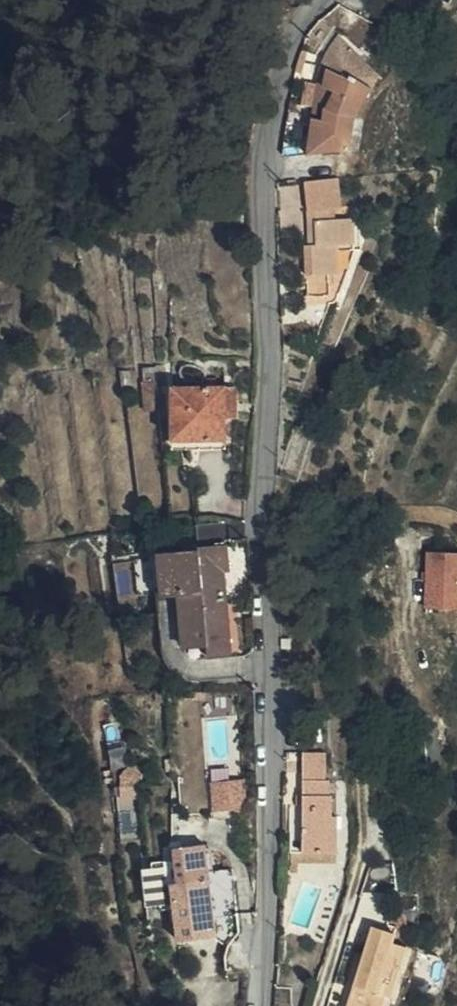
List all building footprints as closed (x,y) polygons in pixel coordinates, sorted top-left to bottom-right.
[(355,108),(363,69),(330,40),(320,59),(303,153),(342,152),(352,112),(355,108)] [(374,80),(363,69),(355,108),(374,80)] [(330,177),(298,180),(301,212),(327,210),(335,209),(330,177)] [(331,249),(348,246),(345,208),(337,209),(331,249)] [(304,297),(323,296),(331,249),(337,209),(335,209),(327,210),(326,220),(302,224),(304,243),(297,246),(304,297)] [(327,210),(301,212),(302,224),(326,220),(327,210)] [(229,421),(231,390),(180,390),(179,438),(229,440),(229,421)] [(244,393),(231,390),(229,421),(246,422),(244,393)] [(182,599),(182,600),(206,596),(207,607),(220,606),(218,572),(226,571),(224,549),(197,552),(196,560),(167,561),(169,599),(182,599)] [(428,607),(456,608),(456,553),(430,552),(428,607)] [(220,606),(235,604),(234,572),(226,571),(218,572),(220,606)] [(206,596),(182,600),(188,650),(209,649),(212,661),(232,659),(229,628),(221,628),(220,606),(207,607),(206,596)] [(131,762),(128,745),(112,748),(116,765),(131,762)] [(344,753),(320,752),(318,804),(317,833),(316,850),(332,851),(333,844),(349,845),(351,815),(346,815),(347,794),(345,794),(346,779),(342,779),(344,753)] [(146,795),(146,764),(133,764),(123,773),(125,797),(146,795)] [(249,806),(247,778),(214,781),(216,808),(249,806)] [(317,833),(318,804),(305,804),(304,832),(317,833)] [(348,860),(349,845),(333,844),(332,851),(316,850),(317,833),(304,832),(303,859),(348,860)] [(207,879),(208,882),(213,937),(211,937),(223,943),(237,932),(231,870),(206,872),(207,879)] [(157,909),(172,908),(170,883),(170,878),(154,880),(157,909)] [(213,937),(208,882),(207,879),(170,883),(172,908),(175,940),(179,939),(211,937),(213,937)] [(381,939),(401,947),(392,926),(383,924),(384,930),(381,939)] [(339,1005),(374,1005),(378,994),(384,996),(402,947),(401,947),(381,939),(384,930),(368,925),(339,1005)]
